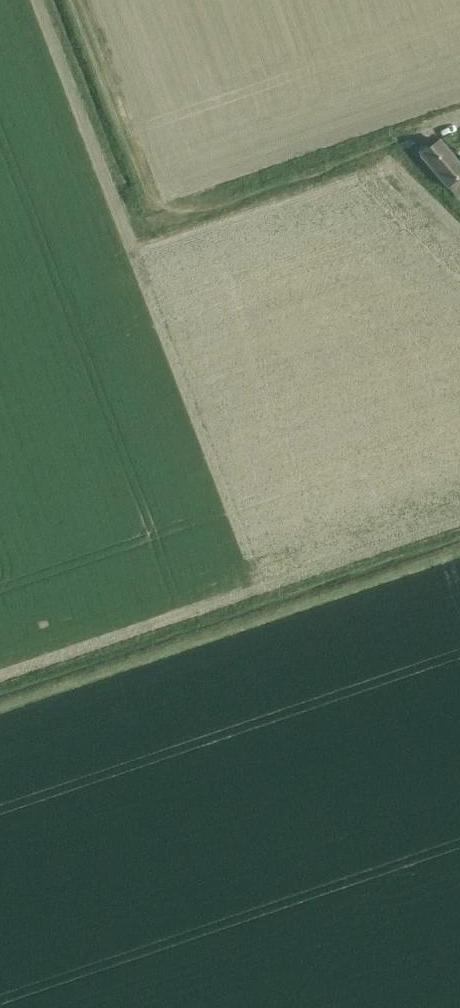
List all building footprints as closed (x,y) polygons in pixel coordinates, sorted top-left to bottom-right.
[(422,156),(434,172),(459,200),(459,166),(453,157),(440,141),(422,156)]
